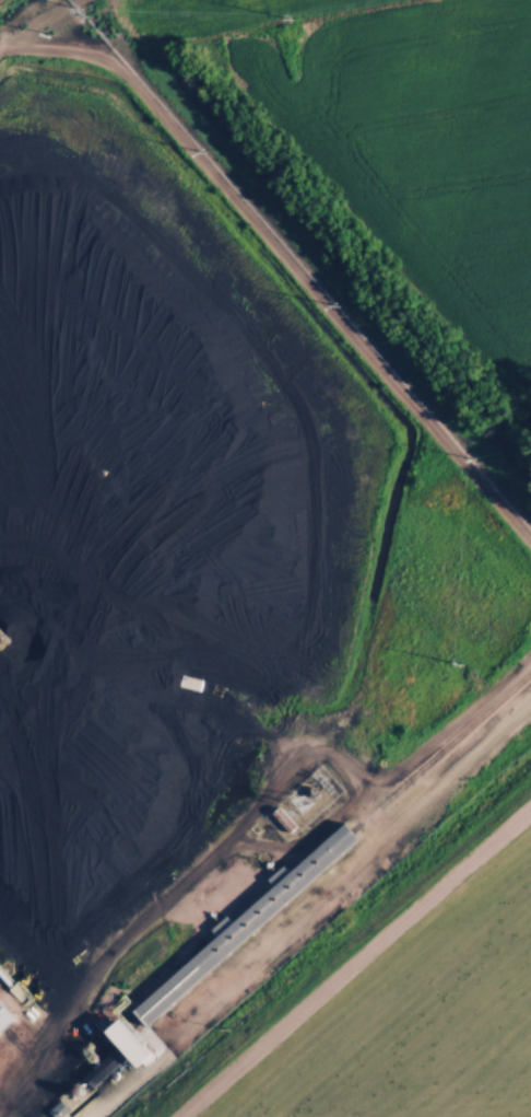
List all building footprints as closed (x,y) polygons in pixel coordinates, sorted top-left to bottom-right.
[(352,842),(337,824),(281,871),(277,866),(261,880),(266,886),(226,920),(221,915),(205,929),(211,936),(125,1009),(137,1023),(352,842)] [(0,1010),(0,1028),(9,1021),(0,1010)]
